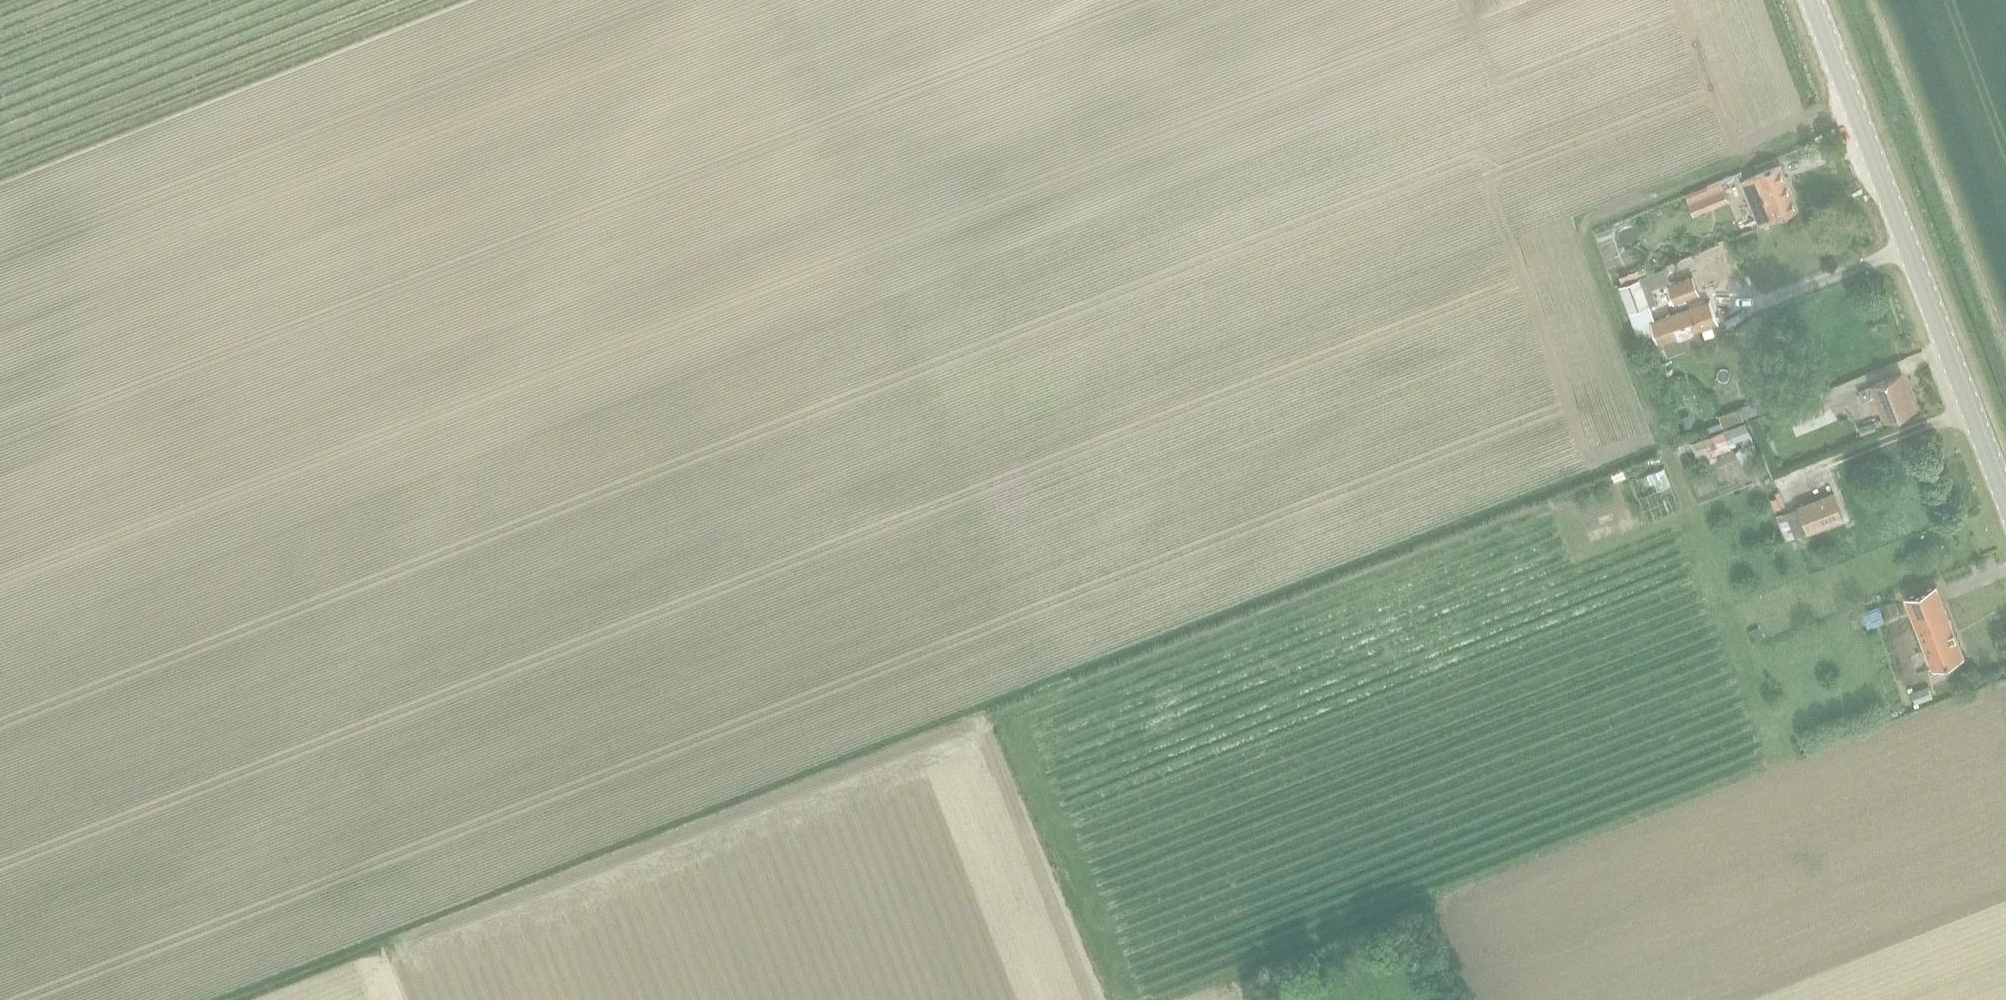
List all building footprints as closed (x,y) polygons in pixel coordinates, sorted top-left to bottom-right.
[(1780,165),(1743,180),(1760,223),(1798,208),(1780,165)] [(1690,202),(1694,213),(1728,199),(1723,188),(1690,202)] [(1691,276),(1666,285),(1673,303),(1698,293),(1691,276)] [(1642,345),(1658,340),(1660,344),(1663,343),(1668,356),(1686,349),(1681,336),(1718,322),(1710,299),(1655,320),(1641,283),(1622,290),(1642,345)] [(1901,372),(1872,383),(1886,419),(1915,408),(1901,372)] [(1819,396),(1790,407),(1796,422),(1825,411),(1819,396)] [(1738,405),(1719,413),(1724,424),(1758,411),(1753,399),(1738,405)] [(1873,419),(1858,424),(1861,432),(1876,427),(1873,419)] [(1744,421),(1723,429),(1729,443),(1750,435),(1744,421)] [(1647,480),(1667,472),(1662,458),(1642,466),(1647,480)] [(1795,507),(1795,508),(1777,514),(1786,538),(1843,516),(1834,492),(1795,507)] [(1932,667),(1963,655),(1936,585),(1905,597),(1932,667)] [(1894,600),(1883,605),(1886,614),(1898,610),(1894,600)] [(1879,607),(1862,613),(1868,627),(1884,622),(1879,607)]
